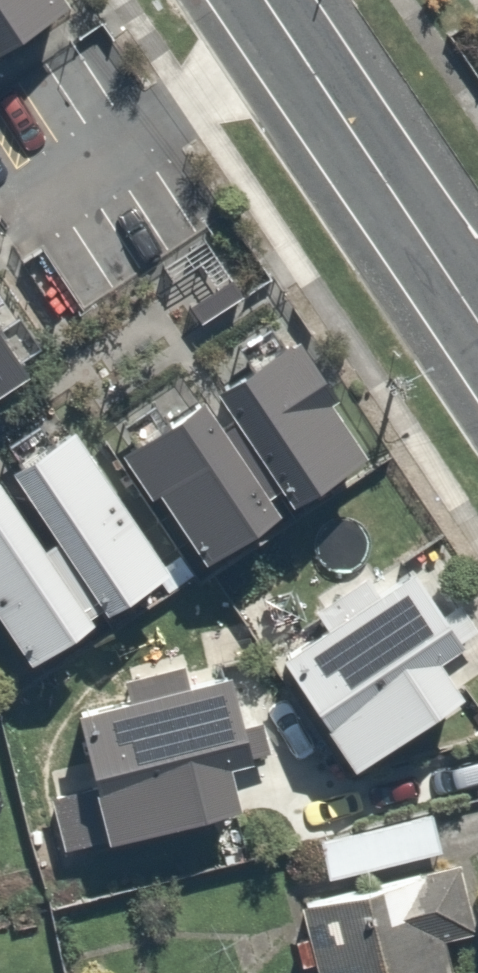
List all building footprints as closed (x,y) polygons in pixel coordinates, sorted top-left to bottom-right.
[(67,7),(63,0),(0,0),(0,50),(67,7)] [(24,376),(16,364),(39,350),(18,317),(0,329),(0,392),(24,376)] [(248,369),(211,391),(286,507),(362,456),(325,404),(332,400),(292,340),(280,348),(268,329),(235,351),(248,369)] [(273,493),(228,425),(219,430),(198,401),(116,454),(146,499),(153,494),(199,564),(275,515),(264,499),(273,493)] [(17,465),(7,472),(101,615),(164,573),(69,430),(47,445),(36,428),(5,449),(17,465)] [(28,663),(89,624),(84,618),(95,611),(50,543),(40,550),(0,491),(0,620),(28,663)] [(426,806),(317,838),(330,883),(439,851),(426,806)] [(315,972),(442,972),(433,938),(477,925),(477,883),(471,856),(393,878),(296,905),(315,972)]
